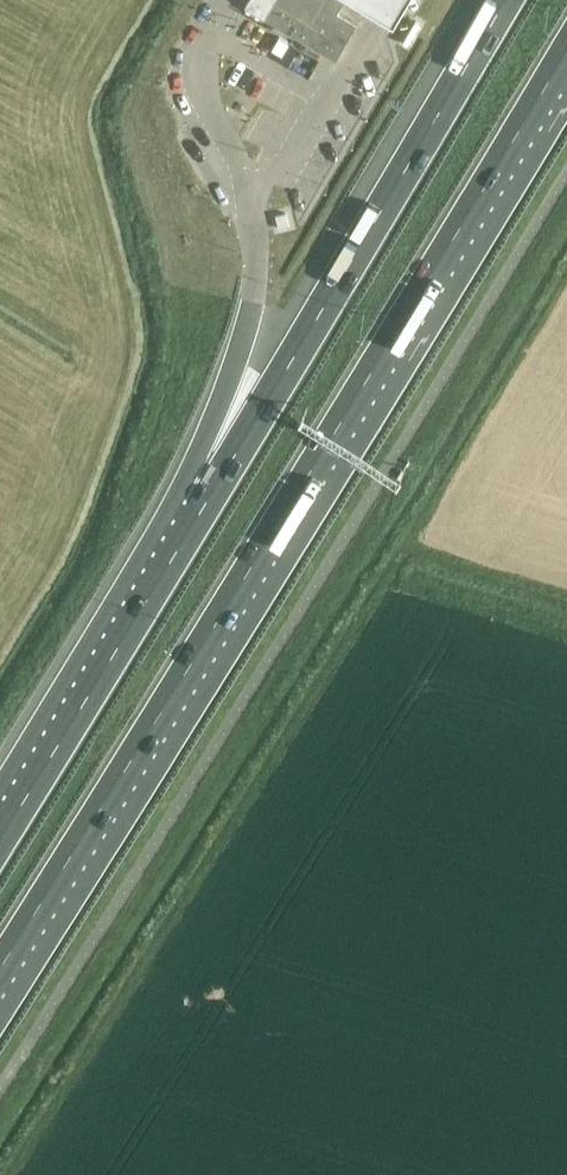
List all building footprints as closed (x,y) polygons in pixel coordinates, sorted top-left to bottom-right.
[(246,6),(336,59),(358,23),(338,11),(345,0),(250,0),(246,6)] [(392,24),(406,0),(350,0),(392,24)]
